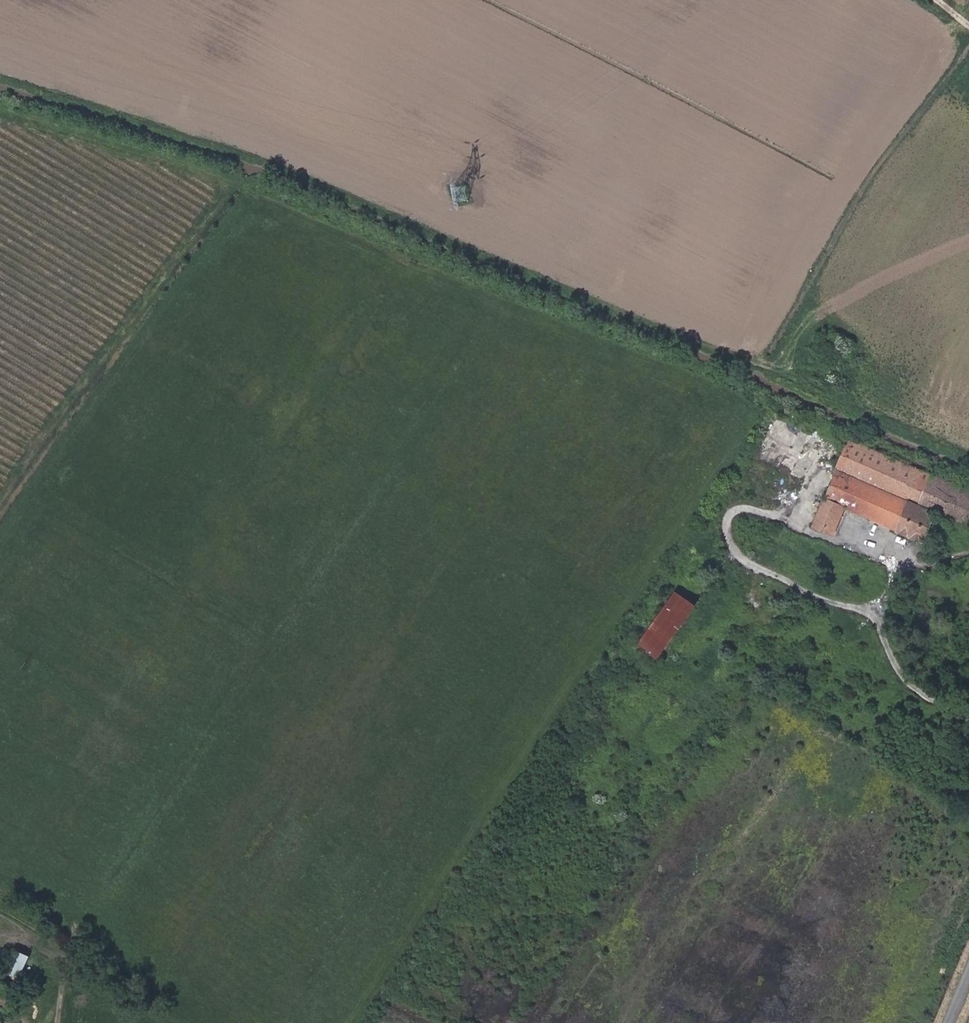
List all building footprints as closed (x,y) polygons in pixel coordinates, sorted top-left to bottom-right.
[(855,511),(929,540),(938,516),(968,528),(968,484),(838,428),(835,432),(825,428),(822,435),(849,447),(813,526),(843,538),(855,511)] [(662,661),(698,606),(676,591),(639,646),(662,661)] [(859,632),(850,646),(855,650),(865,635),(859,632)] [(20,977),(31,955),(15,947),(4,969),(20,977)]
